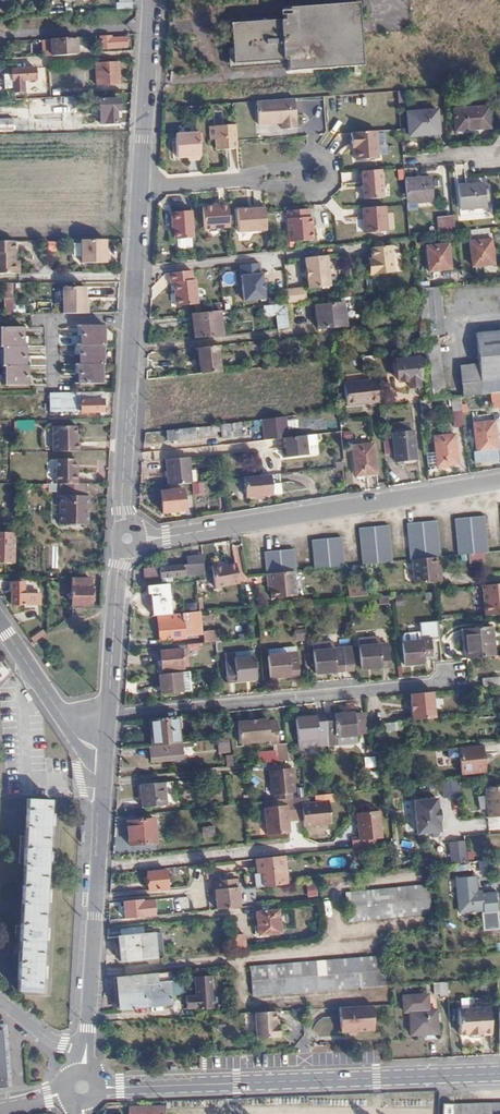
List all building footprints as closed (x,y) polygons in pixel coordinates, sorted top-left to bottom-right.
[(361,66),(357,2),(283,8),(283,19),(230,22),(233,63),(286,59),(287,71),(361,66)] [(110,38),(110,36),(100,36),(100,47),(127,46),(127,37),(110,38)] [(42,56),(76,54),(75,38),(67,39),(42,40),(42,56)] [(118,82),(117,62),(94,63),(95,83),(118,82)] [(33,79),(33,67),(10,69),(10,80),(33,79)] [(74,75),(74,83),(86,83),(85,74),(74,75)] [(86,96),(38,98),(38,107),(86,106),(86,96)] [(293,98),(255,100),(256,124),(276,123),(276,121),(279,121),(280,129),(294,127),(293,98)] [(118,112),(118,100),(98,101),(99,125),(115,125),(116,112),(118,112)] [(487,129),(486,106),(452,109),(454,132),(487,129)] [(437,133),(435,110),(405,113),(407,136),(437,133)] [(28,119),(0,119),(0,133),(28,133),(28,119)] [(214,149),(236,148),(235,141),(234,122),(208,124),(208,138),(213,138),(214,149)] [(377,130),(358,131),(358,141),(378,140),(377,130)] [(199,158),(197,131),(173,133),(175,156),(189,155),(189,158),(199,158)] [(358,141),(358,131),(350,132),(351,147),(354,147),(355,158),(379,157),(378,140),(358,141)] [(381,169),(361,170),(363,198),(382,197),(381,169)] [(407,202),(421,201),(434,200),(432,178),(405,180),(407,202)] [(485,190),(484,184),(458,186),(460,217),(487,216),(487,207),(490,207),(489,190),(485,190)] [(407,202),(408,210),(421,209),(421,201),(407,202)] [(204,229),(228,227),(227,203),(217,203),(217,206),(203,207),(204,229)] [(236,232),(264,230),(263,211),(262,205),(253,205),(253,208),(235,210),(236,232)] [(387,230),(385,205),(363,207),(364,232),(387,230)] [(308,216),(307,208),(284,210),(287,241),(312,239),(310,216),(308,216)] [(173,239),(192,237),(190,209),(169,210),(169,222),(172,222),(173,239)] [(438,233),(456,231),(454,216),(436,217),(438,233)] [(489,228),(467,230),(468,241),(469,241),(472,266),(493,265),(491,239),(490,239),(489,228)] [(103,255),(103,240),(79,240),(79,263),(107,264),(107,255),(103,255)] [(17,273),(17,261),(13,261),(13,241),(0,241),(0,274),(17,273)] [(46,241),(46,252),(56,252),(56,241),(46,241)] [(450,269),(447,243),(426,245),(429,270),(450,269)] [(371,254),(391,252),(390,245),(370,247),(371,254)] [(393,272),(391,252),(371,254),(372,264),(370,264),(371,274),(393,272)] [(328,286),(326,260),(305,262),(305,269),(306,278),(307,288),(328,286)] [(258,272),(257,267),(238,269),(242,301),(263,299),(262,290),(261,282),(260,272),(258,272)] [(189,274),(168,277),(169,282),(172,282),(174,305),(195,304),(193,278),(190,279),(189,274)] [(1,283),(2,316),(7,316),(10,316),(10,283),(1,283)] [(61,287),(62,315),(72,315),(87,314),(87,304),(84,304),(83,298),(83,287),(61,287)] [(421,323),(443,321),(440,287),(417,289),(420,313),(421,323)] [(287,303),(303,301),(302,288),(285,289),(287,303)] [(284,329),(281,303),(260,306),(260,315),(272,314),(273,330),(284,329)] [(345,326),(343,303),(317,306),(318,318),(316,318),(317,328),(345,326)] [(215,310),(185,313),(187,339),(217,336),(215,310)] [(402,325),(421,323),(420,313),(401,315),(402,325)] [(422,335),(437,334),(444,333),(443,321),(421,323),(422,335)] [(101,345),(100,327),(79,327),(80,345),(79,345),(80,365),(78,365),(78,384),(98,383),(98,364),(100,364),(99,345),(101,345)] [(20,329),(0,330),(0,347),(2,347),(3,367),(6,367),(6,385),(26,385),(26,366),(24,366),(23,347),(20,347),(20,329)] [(477,331),(480,363),(462,365),(465,395),(477,394),(491,393),(499,392),(499,329),(477,331)] [(424,354),(428,399),(442,397),(437,334),(422,335),(423,350),(424,354)] [(213,346),(192,348),(195,375),(216,372),(213,346)] [(374,355),(363,356),(363,363),(375,363),(374,355)] [(398,380),(409,380),(419,378),(420,378),(418,357),(396,359),(398,380)] [(347,404),(379,401),(376,379),(344,383),(347,404)] [(103,411),(103,391),(48,393),(49,411),(80,411),(80,412),(103,411)] [(499,409),(499,392),(491,393),(492,410),(499,409)] [(452,414),(462,413),(460,396),(451,397),(452,414)] [(35,430),(34,420),(17,420),(17,431),(35,430)] [(221,423),(221,431),(222,437),(242,435),(241,421),(221,423)] [(497,451),(493,422),(474,424),(477,453),(497,451)] [(195,426),(196,434),(221,431),(221,423),(217,424),(195,426)] [(54,452),(80,452),(80,442),(77,442),(77,435),(77,426),(54,426),(54,452)] [(195,426),(167,429),(168,440),(196,437),(196,434),(195,426)] [(383,440),(385,458),(395,457),(395,462),(416,459),(413,430),(393,432),(393,439),(383,440)] [(316,440),(315,434),(283,437),(285,456),(306,454),(305,446),(314,445),(313,441),(316,440)] [(457,464),(454,435),(434,436),(437,466),(457,464)] [(273,469),(272,448),(280,448),(280,441),(258,441),(259,469),(273,469)] [(356,475),(376,473),(373,443),(353,445),(356,475)] [(166,459),(168,484),(184,482),(189,482),(192,481),(189,456),(166,459)] [(56,459),(56,484),(77,484),(77,471),(75,471),(75,459),(56,459)] [(270,474),(243,476),(246,496),(281,493),(280,482),(272,483),(270,474)] [(168,484),(161,484),(161,491),(184,488),(184,482),(168,484)] [(184,488),(161,491),(163,512),(186,510),(184,488)] [(86,524),(87,496),(61,495),(60,523),(86,524)] [(458,555),(486,552),(483,516),(455,518),(458,555)] [(407,523),(410,560),(412,559),(430,558),(436,557),(439,557),(435,520),(407,523)] [(359,528),(362,564),(363,564),(390,561),(386,525),(359,528)] [(12,532),(0,532),(0,563),(12,563),(12,532)] [(312,540),(315,569),(342,566),(340,537),(312,540)] [(263,551),(266,574),(294,571),(292,548),(263,551)] [(204,573),(203,554),(187,556),(188,563),(143,567),(144,579),(204,573)] [(430,558),(412,559),(415,584),(441,582),(441,574),(437,574),(437,564),(436,557),(430,558)] [(238,576),(236,564),(229,565),(213,566),(214,578),(238,576)] [(294,571),(266,574),(267,582),(270,582),(271,591),(272,597),(296,595),(294,571)] [(239,583),(238,576),(214,578),(214,584),(239,583)] [(89,604),(90,579),(72,578),(71,604),(89,604)] [(10,592),(10,605),(38,606),(39,595),(23,594),(22,583),(5,582),(5,591),(10,592)] [(498,583),(482,585),(484,615),(499,614),(499,583),(498,583)] [(348,597),(366,596),(365,588),(347,589),(348,597)] [(84,618),(84,609),(73,608),(73,617),(84,618)] [(187,612),(157,615),(159,640),(185,638),(184,619),(187,619),(187,612)] [(200,627),(201,642),(216,641),(217,641),(215,626),(200,627)] [(467,649),(468,658),(495,655),(493,626),(467,628),(468,649),(467,649)] [(403,645),(402,645),(404,666),(426,665),(425,656),(432,656),(430,635),(421,636),(421,634),(405,636),(403,639),(403,645)] [(378,648),(377,641),(357,643),(360,670),(390,668),(388,647),(378,648)] [(195,643),(156,646),(158,669),(179,667),(179,665),(184,664),(183,649),(195,648),(195,643)] [(331,652),(329,644),(311,646),(314,675),(342,672),(340,651),(331,652)] [(292,655),(291,648),(264,651),(265,658),(264,658),(266,680),(295,677),(293,655),(292,655)] [(250,659),(249,652),(232,654),(233,661),(231,661),(230,655),(222,656),(222,662),(224,684),(254,681),(251,659),(250,659)] [(181,672),(160,674),(160,685),(181,683),(181,672)] [(490,686),(498,685),(499,685),(499,677),(484,678),(485,687),(490,686)] [(412,720),(434,718),(431,692),(409,694),(412,720)] [(353,710),(355,731),(364,730),(361,709),(353,710)] [(328,733),(328,734),(355,731),(353,710),(327,712),(328,733)] [(299,737),(328,734),(328,733),(327,712),(297,716),(299,737)] [(177,717),(149,719),(152,745),(175,743),(179,742),(177,717)] [(239,722),(241,736),(279,733),(278,720),(269,721),(269,719),(258,720),(258,722),(251,722),(251,721),(239,722)] [(271,745),(279,744),(280,744),(279,733),(241,736),(242,744),(271,741),(271,745)] [(229,745),(229,738),(216,739),(217,746),(229,745)] [(152,745),(150,745),(151,761),(176,759),(175,743),(152,745)] [(259,753),(260,763),(284,760),(288,760),(287,743),(280,744),(279,744),(280,750),(259,753)] [(484,771),(482,747),(459,749),(460,773),(484,771)] [(364,768),(374,768),(373,756),(364,757),(364,768)] [(305,790),(307,790),(305,766),(282,769),(284,792),(288,792),(305,790)] [(458,780),(441,781),(442,796),(458,795),(458,780)] [(165,782),(140,784),(142,806),(167,803),(165,782)] [(489,817),(499,816),(499,787),(487,788),(489,817)] [(296,798),(305,797),(305,790),(288,792),(288,798),(292,798),(296,798)] [(310,803),(309,796),(308,796),(305,797),(296,798),(297,821),(305,821),(305,828),(333,825),(330,801),(310,803)] [(40,992),(50,799),(26,798),(16,991),(40,992)] [(288,798),(282,799),(283,806),(266,807),(268,835),(291,833),(291,822),(297,821),(296,798),(292,798),(288,798)] [(438,799),(415,802),(418,834),(428,833),(428,835),(431,837),(435,837),(437,834),(437,832),(441,831),(440,821),(442,820),(441,810),(439,810),(438,799)] [(355,837),(356,848),(378,845),(378,839),(384,838),(382,812),(359,814),(361,837),(355,837)] [(127,821),(129,845),(158,843),(156,818),(127,821)] [(450,841),(451,863),(467,862),(465,840),(450,841)] [(285,855),(253,856),(254,886),(286,885),(285,855)] [(166,889),(165,870),(147,872),(148,890),(166,889)] [(474,896),(472,876),(457,878),(460,909),(480,908),(480,911),(497,910),(496,894),(474,896)] [(430,913),(427,883),(346,891),(349,920),(430,913)] [(239,884),(216,886),(217,909),(241,907),(239,884)] [(315,884),(305,885),(306,897),(317,895),(315,884)] [(188,897),(172,897),(172,909),(188,908),(188,897)] [(123,901),(124,918),(142,917),(143,917),(142,900),(123,901)] [(258,934),(278,932),(277,911),(256,912),(258,934)] [(120,959),(120,963),(140,962),(162,959),(160,932),(118,936),(120,959)] [(242,935),(233,935),(234,952),(244,951),(242,935)] [(383,985),(381,955),(249,966),(252,996),(383,985)] [(165,972),(116,976),(116,984),(117,1001),(118,1009),(146,1007),(165,1005),(165,995),(172,995),(171,982),(166,982),(165,972)] [(196,1011),(212,1009),(210,976),(194,977),(195,996),(185,997),(186,1009),(195,1008),(196,1011)] [(448,981),(433,982),(434,993),(440,993),(440,997),(449,996),(448,981)] [(165,995),(165,1005),(173,1005),(172,995),(165,995)] [(419,1000),(420,995),(403,996),(404,1011),(409,1011),(410,1034),(436,1034),(436,1011),(428,1011),(428,1000),(419,1000)] [(371,1005),(339,1007),(340,1032),(373,1030),(371,1005)] [(492,1033),(490,1007),(459,1009),(461,1036),(468,1035),(470,1038),(476,1037),(478,1034),(492,1033)] [(275,1011),(254,1013),(256,1039),(279,1037),(278,1025),(276,1025),(275,1011)] [(4,1028),(0,1028),(0,1088),(8,1087),(4,1028)] [(250,1067),(267,1067),(268,1054),(251,1053),(250,1067)] [(455,1104),(455,1113),(499,1113),(499,1103),(455,1104)] [(455,1104),(443,1104),(443,1113),(455,1113),(455,1104)]
